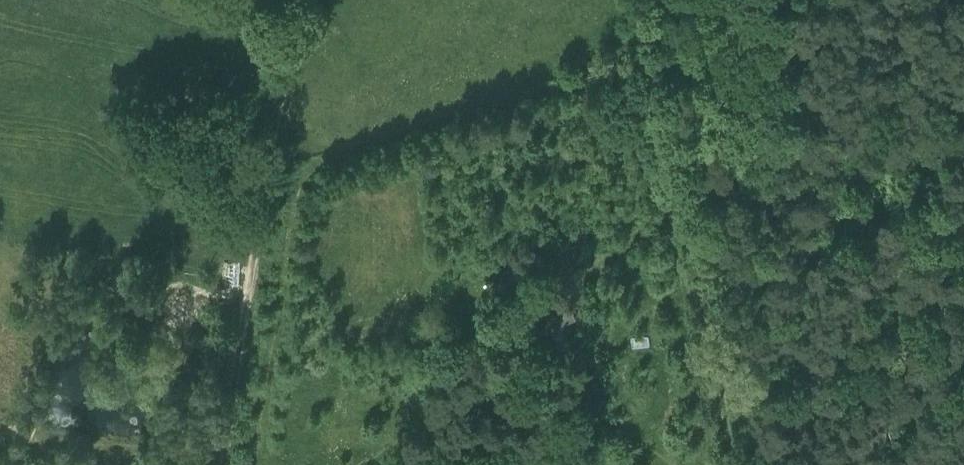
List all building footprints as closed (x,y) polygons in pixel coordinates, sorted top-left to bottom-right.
[(568,293),(529,309),(537,326),(550,320),(557,317),(575,310),(568,293)] [(557,317),(550,320),(554,330),(561,328),(557,317)] [(554,330),(552,331),(563,356),(575,352),(564,327),(561,328),(554,330)]
